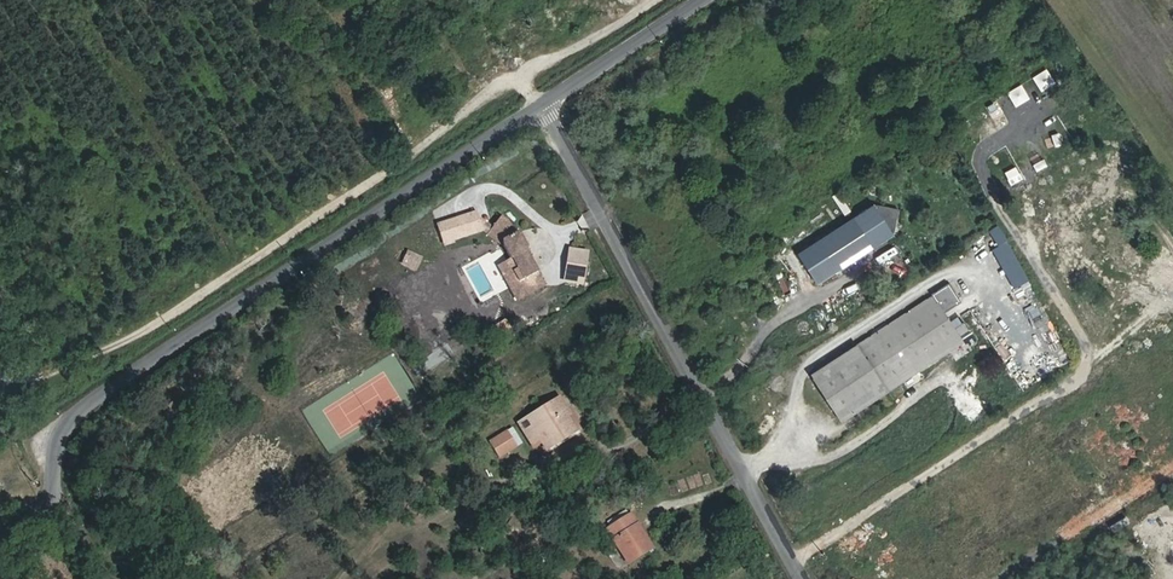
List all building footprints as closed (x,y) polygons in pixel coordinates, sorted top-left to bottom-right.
[(829,199),(845,215),(851,208),(835,193),(829,199)] [(853,218),(874,249),(893,236),(898,211),(873,206),(853,218)] [(442,244),(482,231),(475,209),(434,222),(442,244)] [(504,261),(501,263),(512,284),(502,288),(511,303),(513,302),(539,288),(531,275),(534,273),(523,252),(514,233),(510,235),(504,224),(494,217),(481,236),(497,248),(504,261)] [(571,247),(567,263),(585,268),(589,251),(571,247)] [(404,250),(400,265),(417,270),(421,254),(404,250)] [(512,284),(501,263),(491,267),(502,288),(512,284)] [(780,271),(774,275),(783,293),(789,290),(780,271)] [(930,295),(854,345),(885,392),(961,342),(930,295)] [(809,375),(840,422),(885,392),(854,345),(809,375)] [(563,398),(520,424),(535,448),(544,443),(547,451),(558,445),(553,437),(577,423),(563,398)] [(581,430),(577,423),(553,437),(558,445),(581,430)] [(518,446),(508,431),(490,442),(500,458),(518,446)] [(612,537),(637,522),(631,511),(606,527),(612,537)] [(643,530),(637,522),(612,537),(626,560),(652,544),(646,535),(640,538),(637,533),(643,530)]
